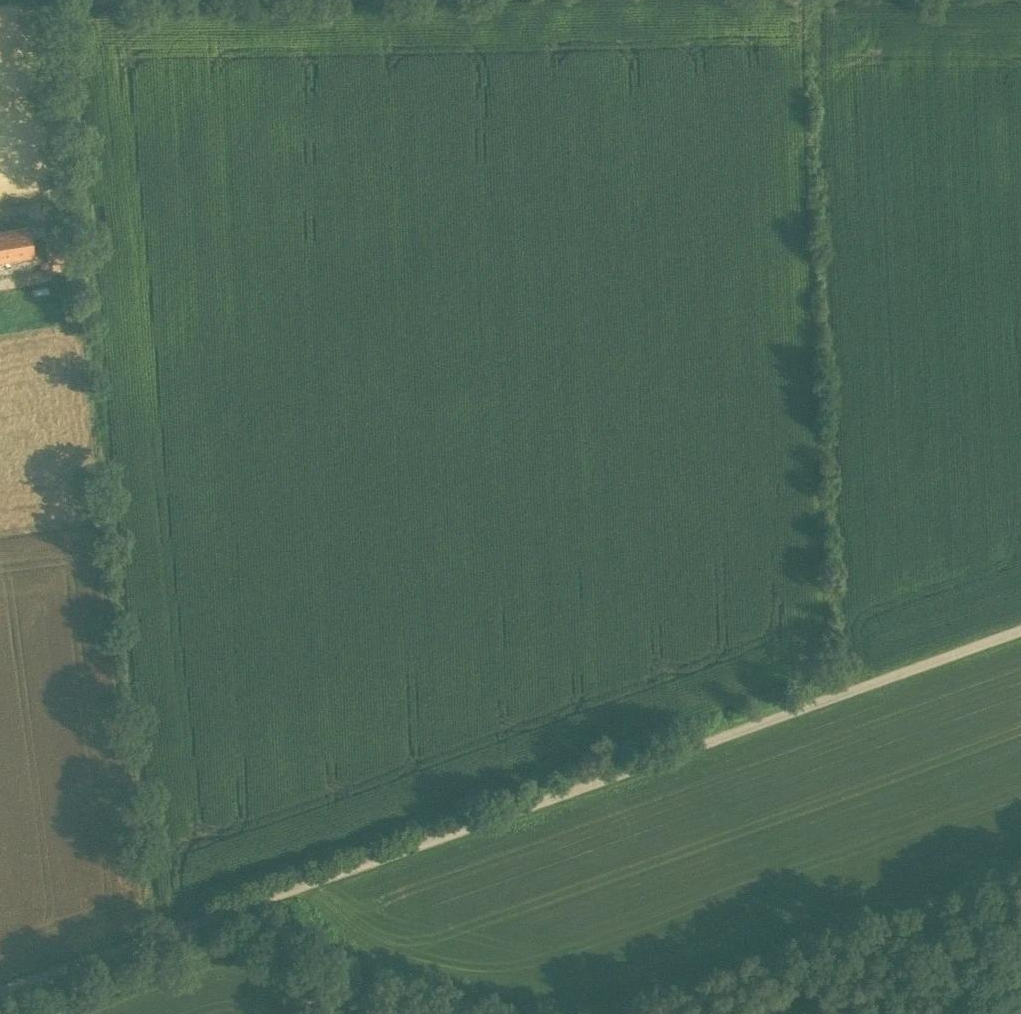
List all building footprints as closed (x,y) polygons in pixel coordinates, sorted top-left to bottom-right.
[(35,256),(30,227),(0,231),(0,261),(35,256)]
